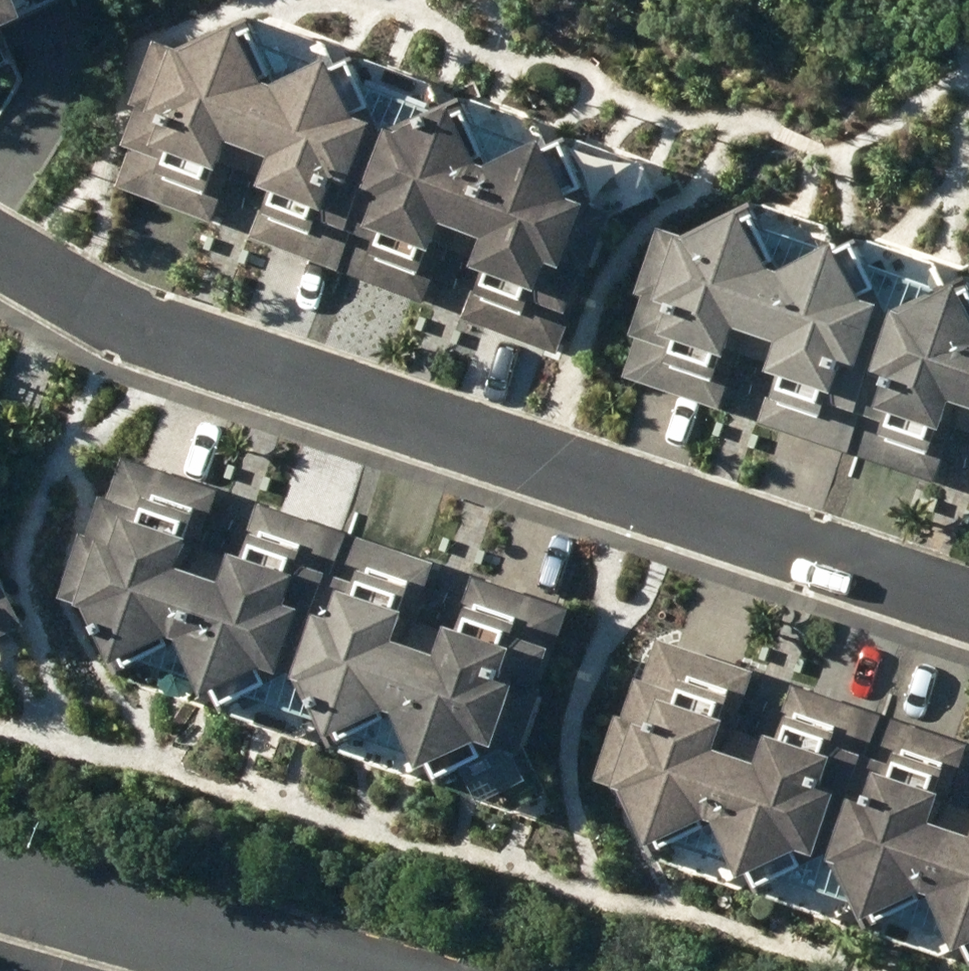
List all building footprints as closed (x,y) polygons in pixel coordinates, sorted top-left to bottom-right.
[(61,30),(51,7),(66,0),(0,0),(0,56),(61,30)] [(153,42),(102,179),(194,214),(213,164),(230,170),(231,167),(248,173),(281,85),(278,84),(252,27),(189,56),(153,42)] [(253,175),(231,233),(329,269),(383,125),(371,121),(344,63),(289,88),(281,85),(248,173),(253,175)] [(383,125),(329,269),(407,299),(426,248),(444,254),(446,248),(463,254),(495,167),(492,166),(463,100),(396,130),(383,125)] [(463,254),(467,256),(447,312),(545,348),(559,310),(567,314),(581,276),(572,273),(597,206),(584,201),(557,142),(499,169),(495,167),(463,254)] [(682,237),(636,379),(731,410),(747,362),(765,368),(767,362),(785,368),(814,280),(811,279),(789,236),(777,212),(711,246),(682,237)] [(789,369),(770,427),(872,460),(919,316),(884,248),(833,275),(819,282),(814,280),(785,368),(789,369)] [(872,460),(948,484),(964,435),(968,437),(968,302),(942,316),(933,321),(919,316),(872,460)] [(95,545),(79,594),(88,597),(86,604),(117,614),(149,678),(209,647),(214,649),(242,562),(225,556),(227,549),(214,545),(232,492),(135,461),(107,549),(95,545)] [(308,682),(357,535),(268,506),(249,564),(242,562),(214,649),(219,651),(252,715),(298,692),(295,685),(304,681),(308,682)] [(41,628),(10,568),(13,560),(0,535),(0,649),(41,628)] [(357,535),(308,682),(328,689),(361,754),(424,722),(427,723),(456,635),(442,630),(445,623),(427,617),(445,564),(357,535)] [(567,653),(581,611),(483,579),(465,637),(456,635),(427,723),(433,725),(465,788),(512,764),(509,757),(518,753),(551,764),(573,697),(567,695),(579,657),(567,653)] [(626,779),(624,787),(657,798),(687,859),(745,830),(750,832),(779,747),(761,741),(765,731),(748,725),(765,675),(669,643),(639,730),(630,727),(614,775),(626,779)] [(779,747),(750,832),(756,834),(784,890),(841,861),(856,866),(904,721),(805,688),(784,749),(779,747)] [(856,866),(880,874),(908,929),(962,902),(965,903),(968,890),(968,801),(961,798),(968,776),(968,743),(904,721),(856,866)]
